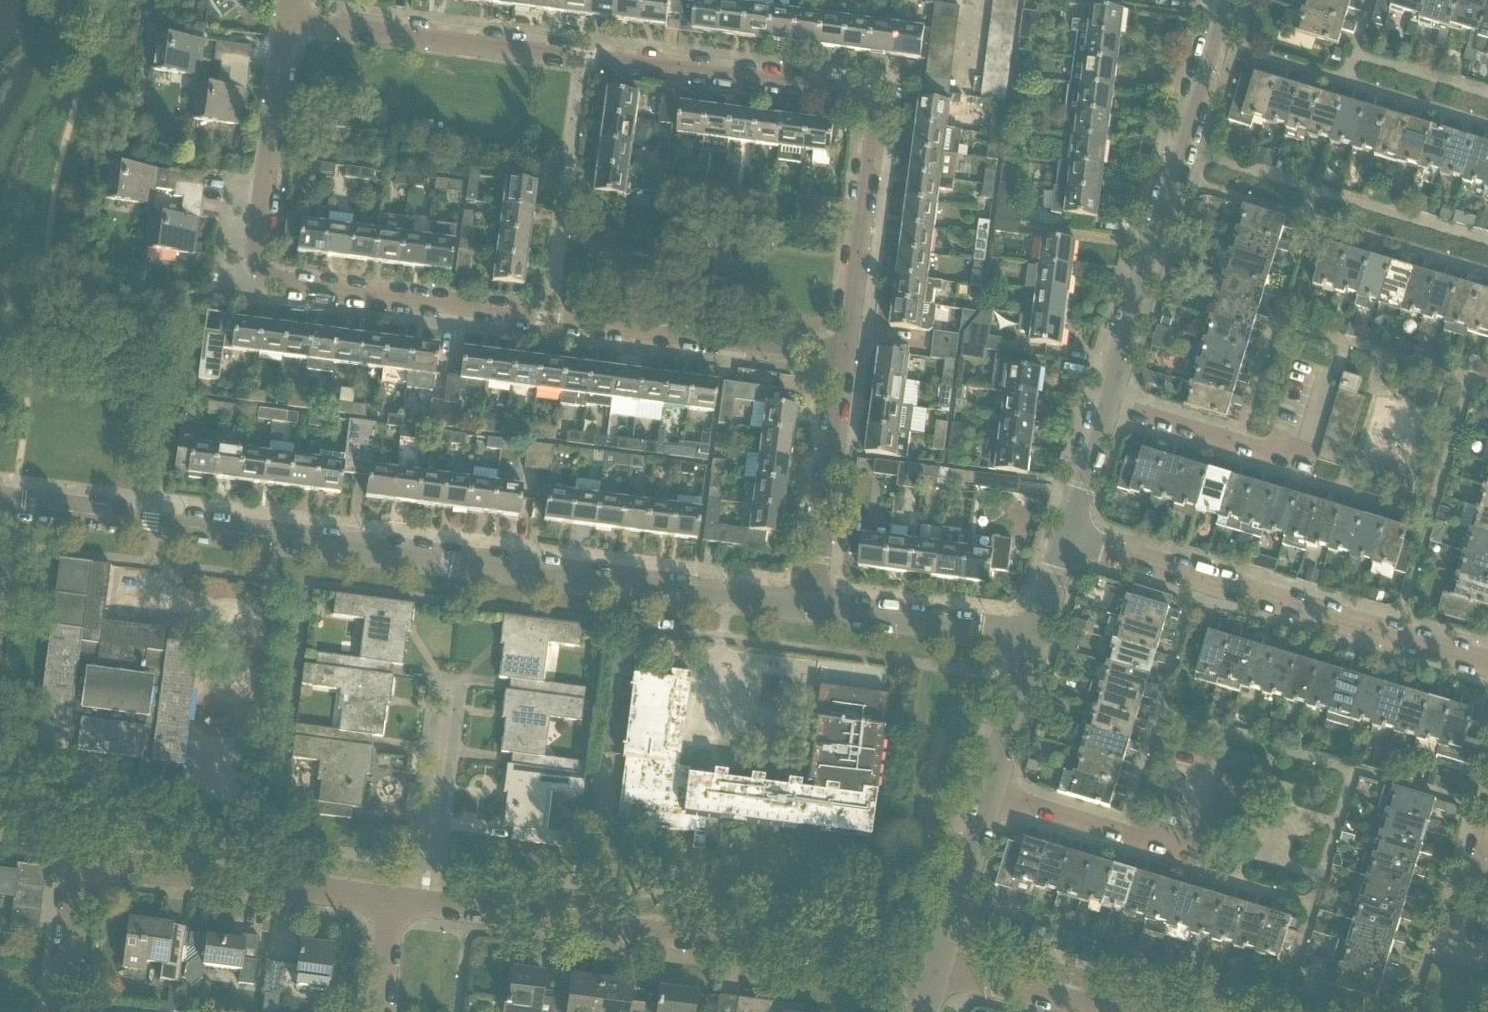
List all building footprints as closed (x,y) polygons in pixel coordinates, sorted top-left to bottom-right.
[(540,9),(541,0),(516,0),(515,6),(540,9)] [(540,9),(566,13),(568,0),(541,0),(540,9)] [(566,13),(591,16),(593,0),(568,0),(566,13)] [(616,19),(619,0),(593,0),(591,16),(616,19)] [(641,23),(644,0),(619,0),(616,19),(641,23)] [(683,0),(644,0),(641,23),(667,26),(669,13),(681,15),(683,0)] [(681,15),(694,17),(693,29),(704,31),(718,33),(723,2),(723,0),(683,0),(681,15)] [(1307,11),(1345,22),(1348,12),(1345,11),(1346,7),(1361,12),(1363,4),(1352,0),(1351,0),(1309,0),(1309,1),(1310,1),(1307,11)] [(1371,25),(1385,29),(1389,15),(1391,8),(1413,14),(1409,28),(1406,36),(1415,38),(1417,30),(1418,26),(1420,20),(1426,0),(1378,0),(1374,16),(1371,25)] [(1418,26),(1431,30),(1439,32),(1434,48),(1442,50),(1443,50),(1446,43),(1451,25),(1458,0),(1426,0),(1420,20),(1418,26)] [(1451,25),(1472,32),(1468,45),(1464,59),(1472,62),(1475,53),(1476,47),(1479,38),(1487,9),(1487,1),(1483,0),(1458,0),(1451,25)] [(718,33),(744,36),(748,5),(723,2),(718,33)] [(995,2),(993,14),(1017,17),(1019,5),(995,2)] [(935,4),(934,16),(959,20),(960,7),(935,4)] [(744,36),(769,39),(773,9),(748,5),(744,36)] [(1075,21),(1073,31),(1080,32),(1121,38),(1122,28),(1128,29),(1130,13),(1124,12),(1124,11),(1104,8),(1092,7),(1084,6),(1082,22),(1075,21)] [(150,8),(142,14),(148,22),(157,16),(150,8)] [(820,46),(845,49),(849,18),(850,12),(825,8),(824,15),(820,46)] [(769,39),(794,43),(798,12),(773,9),(769,39)] [(1345,22),(1307,11),(1303,9),(1303,11),(1306,11),(1302,23),(1303,23),(1300,32),(1296,31),(1296,32),(1338,45),(1341,35),(1338,34),(1339,29),(1354,34),(1357,25),(1345,22)] [(1475,53),(1487,57),(1487,9),(1479,38),(1476,47),(1475,53)] [(794,43),(820,46),(824,15),(798,12),(794,43)] [(849,18),(845,49),(870,53),(874,22),(875,15),(850,12),(849,18)] [(1023,12),(1022,25),(1032,26),(1039,27),(1041,14),(1036,13),(1023,12)] [(993,14),(992,26),(1015,29),(1017,17),(993,14)] [(934,16),(932,29),(933,29),(957,32),(959,20),(934,16)] [(874,22),(870,53),(896,56),(900,26),(900,25),(901,18),(886,17),(885,23),(874,22)] [(900,26),(896,56),(922,59),(929,60),(930,54),(932,42),(933,29),(932,29),(909,26),(910,20),(901,18),(900,25),(900,26)] [(1022,25),(1020,40),(1030,41),(1032,26),(1022,25)] [(992,26),(990,38),(1014,42),(1015,29),(992,26)] [(933,29),(932,42),(956,45),(957,32),(933,29)] [(1080,32),(1076,58),(1117,64),(1121,38),(1080,32)] [(151,69),(198,76),(203,40),(156,34),(151,69)] [(990,38),(988,51),(1012,54),(1014,42),(990,38)] [(213,62),(221,63),(222,55),(249,58),(251,46),(216,42),(213,62)] [(932,42),(930,54),(954,57),(956,45),(932,42)] [(1335,49),(1332,60),(1343,63),(1347,52),(1335,49)] [(988,51),(987,63),(1011,66),(1012,54),(988,51)] [(929,60),(929,67),(952,70),(954,57),(930,54),(929,60)] [(222,55),(221,63),(220,68),(230,69),(227,88),(198,84),(193,119),(240,126),(249,58),(222,55)] [(1076,58),(1073,84),(1114,89),(1117,64),(1076,58)] [(1441,61),(1439,70),(1451,74),(1454,65),(1441,61)] [(987,63),(985,75),(1009,78),(1011,66),(987,63)] [(1016,63),(1015,76),(1025,78),(1027,64),(1016,63)] [(1255,116),(1265,119),(1279,73),(1271,70),(1271,68),(1258,64),(1253,82),(1241,78),(1229,121),(1251,127),(1255,116)] [(929,67),(927,79),(951,82),(952,70),(929,67)] [(1278,123),(1287,126),(1299,88),(1289,85),(1288,88),(1284,87),(1288,73),(1280,70),(1279,73),(1265,119),(1264,123),(1265,123),(1266,120),(1277,124),(1278,123)] [(984,81),(983,87),(1007,90),(1009,81),(1009,78),(985,75),(984,81)] [(1015,76),(1013,91),(1024,92),(1025,78),(1015,76)] [(1306,144),(1309,136),(1321,95),(1311,92),(1310,95),(1306,93),(1310,80),(1302,77),(1299,88),(1287,126),(1284,137),(1306,144)] [(927,79),(925,92),(949,95),(951,82),(927,79)] [(1066,110),(1078,111),(1111,115),(1114,89),(1073,84),(1070,84),(1066,110)] [(1322,136),(1332,139),(1343,102),(1333,99),(1332,101),(1328,100),(1332,86),(1324,84),(1321,95),(1309,136),(1310,136),(1310,134),(1322,137),(1322,136)] [(1007,90),(983,87),(982,99),(1006,103),(1007,90)] [(609,90),(606,116),(636,120),(640,93),(609,90)] [(1344,143),(1354,146),(1365,108),(1355,105),(1355,108),(1350,107),(1355,93),(1347,90),(1343,102),(1332,139),(1331,143),(1332,143),(1333,140),(1344,144),(1344,143)] [(920,98),(917,124),(958,130),(961,104),(962,97),(949,95),(932,93),(925,92),(924,99),(920,98)] [(1366,149),(1376,152),(1386,115),(1378,112),(1377,114),(1373,113),(1377,99),(1369,97),(1365,108),(1354,146),(1353,149),(1354,150),(1355,147),(1366,150),(1366,149)] [(660,123),(674,124),(677,101),(663,99),(660,123)] [(995,101),(990,134),(1001,136),(1006,103),(995,101)] [(677,134),(704,138),(708,107),(682,103),(677,134)] [(1388,156),(1397,159),(1408,121),(1398,118),(1397,121),(1393,120),(1397,105),(1390,103),(1386,115),(1376,152),(1375,156),(1376,156),(1377,154),(1388,157),(1388,156)] [(704,138),(729,141),(733,110),(708,107),(704,138)] [(1409,163),(1419,166),(1430,127),(1420,124),(1419,128),(1415,126),(1419,112),(1411,109),(1408,121),(1397,159),(1395,163),(1396,163),(1397,160),(1409,164),(1409,163)] [(729,141),(755,145),(759,113),(733,110),(729,141)] [(1078,111),(1075,137),(1107,141),(1111,115),(1078,111)] [(755,145),(780,148),(784,117),(759,113),(755,145)] [(1009,114),(1007,128),(1019,130),(1021,115),(1009,114)] [(327,126),(346,129),(347,119),(329,116),(327,126)] [(606,116),(602,141),(633,145),(636,120),(606,116)] [(1432,170),(1441,172),(1452,134),(1442,131),(1441,134),(1437,133),(1442,118),(1433,116),(1430,127),(1419,166),(1418,170),(1419,170),(1420,167),(1431,170),(1432,170)] [(780,148),(778,160),(803,163),(804,151),(808,120),(784,117),(783,122),(780,148)] [(808,120),(804,151),(813,152),(812,165),(829,167),(835,123),(808,120)] [(1454,176),(1463,179),(1474,140),(1464,137),(1463,141),(1460,139),(1464,125),(1455,122),(1452,134),(1441,172),(1440,176),(1441,176),(1442,173),(1454,177),(1454,176)] [(917,124),(914,150),(944,154),(957,155),(961,130),(958,130),(917,124)] [(1007,128),(1006,142),(1017,143),(1019,130),(1007,128)] [(1485,186),(1487,176),(1487,145),(1487,144),(1486,148),(1482,146),(1486,132),(1478,129),(1474,140),(1463,179),(1462,183),(1463,183),(1464,180),(1476,183),(1485,186)] [(990,134),(987,160),(998,162),(1001,136),(990,134)] [(661,135),(659,148),(660,149),(670,150),(671,150),(672,136),(661,135)] [(1075,137),(1071,163),(1104,167),(1107,141),(1075,137)] [(602,141),(599,166),(630,170),(633,145),(602,141)] [(659,148),(657,163),(669,165),(671,150),(670,150),(660,149),(659,148)] [(1271,169),(1276,152),(1261,148),(1256,164),(1271,169)] [(914,150),(910,175),(941,179),(954,181),(955,181),(959,156),(957,155),(944,154),(914,150)] [(1058,187),(1068,189),(1100,193),(1104,167),(1071,163),(1061,161),(1058,187)] [(1277,161),(1274,169),(1283,172),(1286,164),(1277,161)] [(310,162),(308,177),(333,180),(335,167),(335,166),(310,162)] [(155,190),(174,192),(175,184),(202,188),(204,176),(108,163),(104,199),(153,205),(155,190)] [(1004,165),(1002,180),(1012,181),(1014,167),(1004,165)] [(630,170),(599,166),(596,193),(627,197),(638,189),(655,191),(654,194),(664,195),(667,175),(630,170)] [(346,168),(344,178),(358,180),(360,169),(346,167),(346,168)] [(1299,167),(1297,176),(1306,178),(1309,170),(1299,167)] [(360,169),(358,180),(373,182),(374,171),(360,169)] [(987,171),(985,185),(996,186),(998,172),(987,171)] [(469,173),(469,174),(465,200),(478,202),(481,175),(469,173)] [(396,175),(394,185),(409,187),(410,176),(396,174),(396,175)] [(910,175),(907,200),(938,204),(940,190),(953,191),(954,181),(941,179),(910,175)] [(410,176),(409,187),(423,189),(424,178),(410,176)] [(446,192),(447,180),(436,179),(434,190),(446,192)] [(505,179),(501,206),(533,210),(536,183),(505,179)] [(447,181),(446,192),(460,194),(461,182),(447,180),(447,181)] [(698,186),(696,197),(721,200),(723,188),(710,187),(711,183),(698,181),(698,186)] [(671,182),(670,194),(696,197),(698,186),(671,182)] [(998,205),(996,219),(1020,222),(1022,209),(1010,207),(1013,185),(1001,183),(998,205)] [(151,213),(147,249),(194,254),(198,219),(202,188),(175,184),(174,192),(173,198),(183,199),(181,217),(171,216),(164,215),(151,213)] [(996,186),(985,185),(983,199),(994,201),(996,186)] [(1052,213),(1065,215),(1097,219),(1100,193),(1068,189),(1055,187),(1052,213)] [(723,188),(721,200),(735,202),(736,190),(723,188)] [(1390,190),(1387,202),(1408,208),(1411,196),(1390,190)] [(1374,191),(1372,199),(1385,203),(1388,195),(1374,191)] [(759,194),(758,204),(772,206),(773,195),(759,194)] [(773,195),(772,206),(786,207),(787,197),(773,195)] [(797,209),(822,212),(823,199),(798,196),(797,209)] [(1424,198),(1419,212),(1429,215),(1433,201),(1424,198)] [(907,200),(904,225),(934,230),(938,204),(907,200)] [(1236,205),(1229,226),(1231,227),(1241,230),(1280,241),(1282,232),(1279,231),(1280,227),(1295,231),(1298,223),(1244,207),(1236,205)] [(501,206),(498,231),(529,235),(533,210),(501,206)] [(1443,206),(1439,218),(1450,221),(1454,209),(1443,206)] [(1197,207),(1195,215),(1204,217),(1206,208),(1197,207)] [(286,214),(283,235),(286,239),(298,241),(297,251),(323,255),(327,224),(329,210),(320,208),(316,211),(315,222),(301,220),(301,218),(299,216),(286,214)] [(463,211),(461,226),(472,228),(474,213),(463,211)] [(1456,212),(1453,223),(1462,226),(1465,215),(1456,212)] [(1474,227),(1486,231),(1487,226),(1487,214),(1479,212),(1474,227)] [(377,230),(373,261),(399,265),(403,234),(405,218),(379,215),(377,230)] [(1020,222),(996,219),(995,232),(1019,235),(1020,222)] [(979,221),(977,235),(989,237),(991,222),(979,221)] [(428,237),(424,268),(450,271),(456,226),(430,222),(428,237)] [(323,255),(348,258),(352,227),(327,224),(323,255)] [(904,225),(900,251),(931,255),(934,230),(904,225)] [(461,226),(459,240),(471,241),(472,228),(461,226)] [(348,258),(373,261),(377,230),(352,227),(348,258)] [(1231,227),(1228,239),(1237,241),(1236,242),(1237,242),(1234,252),(1273,264),(1276,254),(1272,253),(1274,249),(1289,253),(1291,245),(1280,241),(1241,230),(1231,227)] [(498,231),(495,255),(526,260),(529,235),(498,231)] [(1314,283),(1335,289),(1347,250),(1337,247),(1336,251),(1332,249),(1336,235),(1328,232),(1312,286),(1313,286),(1314,283)] [(399,265),(424,268),(428,237),(403,234),(399,265)] [(977,235),(974,261),(986,262),(989,237),(977,235)] [(1043,238),(1040,264),(1073,269),(1076,242),(1043,238)] [(1348,292),(1357,295),(1369,257),(1359,254),(1358,257),(1354,256),(1359,241),(1351,239),(1347,250),(1335,289),(1334,293),(1335,293),(1336,290),(1347,293),(1348,292)] [(1370,299),(1380,302),(1391,263),(1382,261),(1381,264),(1376,262),(1381,248),(1373,245),(1369,257),(1357,295),(1356,299),(1357,299),(1355,306),(1366,310),(1370,299)] [(455,275),(468,276),(471,252),(458,251),(455,275)] [(900,251),(897,276),(928,280),(931,255),(900,251)] [(1231,264),(1228,274),(1266,286),(1269,276),(1266,275),(1267,271),(1282,275),(1284,267),(1273,264),(1234,252),(1230,251),(1230,252),(1233,253),(1230,264),(1231,264)] [(1392,305),(1402,308),(1413,270),(1403,267),(1402,270),(1398,269),(1402,254),(1394,251),(1391,263),(1380,302),(1378,306),(1379,306),(1380,303),(1392,306),(1392,305)] [(526,260),(495,255),(492,282),(523,286),(526,260)] [(1414,312),(1424,314),(1435,276),(1425,273),(1424,277),(1420,275),(1424,260),(1416,258),(1413,270),(1402,308),(1401,312),(1402,312),(1402,309),(1414,312)] [(1040,264),(1037,290),(1069,295),(1073,269),(1040,264)] [(1437,318),(1446,321),(1457,283),(1447,280),(1446,283),(1442,282),(1447,267),(1438,265),(1424,314),(1422,319),(1424,319),(1425,316),(1437,319),(1437,318)] [(989,270),(987,284),(998,285),(1000,271),(989,270)] [(1466,336),(1467,332),(1479,290),(1469,287),(1468,290),(1465,289),(1469,274),(1460,271),(1457,283),(1446,321),(1443,331),(1465,338),(1466,336)] [(973,272),(972,286),(983,287),(984,273),(973,272)] [(1224,286),(1221,296),(1259,308),(1262,298),(1259,297),(1260,293),(1275,298),(1278,289),(1266,286),(1228,274),(1224,273),(1224,274),(1226,275),(1223,286),(1224,286)] [(897,276),(894,301),(933,307),(935,293),(943,294),(945,282),(928,280),(897,276)] [(1467,332),(1468,332),(1487,338),(1487,296),(1487,295),(1487,291),(1487,280),(1483,278),(1479,290),(1467,332)] [(987,284),(985,299),(996,300),(998,285),(987,284)] [(983,287),(972,286),(970,301),(981,302),(983,287)] [(1033,316),(1066,321),(1069,295),(1037,290),(1033,316)] [(1217,308),(1214,318),(1253,330),(1256,320),(1253,319),(1254,315),(1269,320),(1271,311),(1259,308),(1221,296),(1217,295),(1217,296),(1220,297),(1217,308)] [(933,307),(894,301),(890,327),(933,333),(936,307),(933,307)] [(964,311),(961,329),(976,313),(964,311)] [(1164,314),(1160,327),(1170,330),(1174,317),(1164,314)] [(1021,315),(1019,332),(1031,334),(1030,343),(1042,345),(1062,347),(1066,321),(1033,316),(1021,315)] [(1204,339),(1246,352),(1249,343),(1246,342),(1247,338),(1262,342),(1264,334),(1253,330),(1214,318),(1211,317),(1210,318),(1213,319),(1210,330),(1211,331),(1208,340),(1204,339)] [(256,354),(261,322),(234,319),(232,335),(204,331),(198,379),(219,382),(223,350),(256,354)] [(286,326),(261,322),(256,354),(282,357),(286,326)] [(1349,324),(1346,336),(1354,338),(1358,326),(1349,324)] [(311,329),(286,326),(282,357),(307,361),(311,329)] [(1158,326),(1155,335),(1169,340),(1172,331),(1170,330),(1160,327),(1158,326)] [(307,361),(306,370),(331,373),(332,364),(337,332),(311,329),(307,361)] [(361,336),(337,332),(332,364),(357,367),(361,336)] [(1372,332),(1369,343),(1379,346),(1382,335),(1372,332)] [(935,334),(933,346),(958,349),(959,337),(935,334)] [(965,335),(963,348),(988,351),(989,338),(965,335)] [(386,339),(361,336),(357,367),(382,370),(386,339)] [(989,338),(988,351),(1000,352),(1001,339),(989,337),(989,338)] [(382,370),(381,382),(406,385),(408,374),(412,342),(386,339),(382,370)] [(1204,352),(1201,362),(1240,374),(1243,364),(1239,363),(1241,359),(1255,364),(1258,356),(1246,352),(1204,339),(1204,340),(1207,341),(1203,352),(1204,352)] [(408,374),(406,388),(432,392),(434,377),(435,365),(438,345),(412,342),(408,374)] [(1417,345),(1414,355),(1421,356),(1423,347),(1417,345)] [(958,349),(933,346),(931,359),(956,362),(958,349)] [(988,351),(963,348),(962,361),(986,364),(988,351)] [(442,402),(439,427),(454,429),(457,404),(459,390),(483,393),(488,352),(463,349),(459,377),(447,376),(443,402),(442,402)] [(880,351),(876,378),(907,383),(910,355),(880,351)] [(485,384),(510,387),(514,355),(488,352),(483,393),(484,393),(485,384)] [(510,387),(535,390),(540,359),(514,355),(510,387)] [(995,374),(992,392),(1005,393),(1038,397),(1039,386),(1047,380),(1041,372),(1042,370),(1036,365),(1030,369),(1016,367),(1017,359),(997,357),(999,374),(995,374)] [(535,390),(561,394),(565,362),(540,359),(535,390)] [(1189,359),(1182,382),(1194,385),(1233,396),(1236,387),(1233,386),(1234,382),(1249,386),(1251,378),(1240,374),(1201,362),(1189,359)] [(1470,361),(1467,372),(1479,375),(1483,365),(1470,361)] [(561,394),(559,405),(584,408),(585,406),(586,397),(590,365),(565,362),(561,394)] [(586,397),(585,406),(610,409),(611,400),(615,369),(590,365),(586,397)] [(611,400),(636,404),(641,372),(615,369),(611,400)] [(1145,371),(1142,383),(1153,386),(1156,374),(1145,371)] [(636,404),(662,407),(666,375),(641,372),(636,404)] [(1344,374),(1339,390),(1357,396),(1362,379),(1344,374)] [(662,407),(687,410),(691,379),(666,375),(662,407)] [(876,378),(873,404),(904,408),(907,383),(876,378)] [(691,379),(687,410),(713,413),(717,382),(691,379)] [(764,405),(761,430),(792,435),(795,408),(783,406),(785,391),(723,383),(717,425),(731,426),(734,402),(764,405)] [(942,385),(940,404),(951,405),(953,387),(942,385)] [(1184,405),(1184,406),(1226,419),(1229,409),(1226,408),(1227,403),(1242,408),(1245,400),(1233,396),(1194,385),(1190,396),(1191,397),(1188,406),(1184,405)] [(958,386),(956,401),(967,402),(969,387),(958,386)] [(237,389),(236,401),(250,403),(252,391),(237,389)] [(1339,390),(1336,402),(1360,409),(1364,398),(1357,396),(1339,390)] [(252,391),(250,403),(264,404),(266,393),(252,391)] [(1005,393),(1002,419),(1035,423),(1038,397),(1005,393)] [(288,396),(287,407),(301,409),(302,398),(288,396)] [(302,398),(301,409),(315,411),(316,400),(302,398)] [(430,400),(426,426),(439,427),(442,402),(430,400)] [(208,402),(207,414),(221,416),(221,414),(222,405),(222,404),(208,402)] [(1336,402),(1332,414),(1357,421),(1360,409),(1336,402)] [(337,414),(351,416),(352,405),(339,403),(337,414)] [(221,414),(221,416),(235,418),(237,406),(222,404),(222,405),(221,414)] [(873,404),(869,429),(911,434),(914,409),(904,408),(873,404)] [(352,405),(351,416),(365,418),(367,407),(352,405)] [(259,409),(257,420),(272,422),(272,421),(273,411),(259,409)] [(272,421),(272,422),(286,424),(287,413),(273,411),(272,421)] [(1332,414),(1329,425),(1353,433),(1357,421),(1332,414)] [(309,415),(307,426),(322,428),(324,417),(309,415)] [(388,415),(386,426),(400,428),(400,427),(401,427),(402,427),(402,426),(403,417),(388,415)] [(999,444),(999,445),(1031,449),(1035,423),(1002,419),(999,444)] [(318,460),(314,491),(339,494),(342,473),(354,475),(357,455),(358,445),(360,445),(363,423),(349,421),(346,444),(344,455),(319,452),(318,460)] [(480,421),(478,432),(493,434),(495,423),(480,421)] [(937,422),(935,437),(946,439),(948,424),(937,422)] [(374,424),(363,423),(360,445),(371,447),(374,424)] [(953,424),(951,438),(962,440),(964,425),(953,424)] [(1329,425),(1325,437),(1350,444),(1353,433),(1329,425)] [(400,428),(399,438),(414,440),(415,429),(402,427),(401,427),(400,427),(400,428)] [(516,437),(529,439),(530,428),(517,427),(516,437)] [(530,428),(529,439),(544,441),(545,430),(530,428)] [(202,476),(213,478),(217,447),(219,434),(180,429),(174,471),(186,473),(186,474),(188,475),(187,478),(202,480),(202,476)] [(911,434),(869,429),(866,454),(908,460),(911,434)] [(761,430),(757,456),(789,460),(792,435),(761,430)] [(437,432),(436,443),(450,445),(450,444),(451,434),(437,432)] [(566,444),(579,446),(581,435),(567,433),(566,444)] [(701,433),(700,444),(708,444),(709,434),(701,433)] [(451,434),(450,445),(464,447),(466,436),(451,434)] [(581,435),(579,446),(594,447),(595,437),(581,435)] [(715,435),(713,450),(725,451),(726,436),(715,435)] [(935,437),(933,451),(944,452),(946,439),(935,437)] [(1325,437),(1322,449),(1346,456),(1350,444),(1325,437)] [(487,439),(486,449),(501,451),(502,441),(502,440),(487,438),(487,439)] [(951,438),(949,452),(960,454),(962,440),(951,438)] [(617,439),(616,450),(630,452),(631,441),(617,439)] [(1143,492),(1153,495),(1165,457),(1155,454),(1154,458),(1150,456),(1154,441),(1146,439),(1139,462),(1126,458),(1117,489),(1131,493),(1132,490),(1143,493),(1143,492)] [(631,441),(630,452),(645,454),(646,443),(631,441)] [(986,445),(986,448),(991,454),(997,455),(995,471),(1008,473),(1028,475),(1031,449),(999,445),(999,444),(988,443),(988,445),(986,445)] [(288,488),(314,491),(318,460),(319,452),(320,445),(312,444),(311,451),(305,453),(293,452),(292,457),(288,488)] [(524,469),(537,471),(541,446),(528,444),(524,469)] [(682,448),(680,459),(694,460),(707,462),(709,447),(695,445),(694,450),(682,448)] [(541,446),(537,471),(550,472),(554,448),(541,446)] [(667,446),(666,457),(680,459),(682,448),(667,446)] [(1165,499),(1175,502),(1186,463),(1177,461),(1176,464),(1172,463),(1176,448),(1168,446),(1165,457),(1153,495),(1152,499),(1153,499),(1154,496),(1165,500),(1165,499)] [(213,478),(238,481),(242,450),(217,447),(213,478)] [(1346,456),(1322,449),(1318,461),(1343,468),(1346,456)] [(238,481),(264,484),(268,453),(242,450),(238,481)] [(579,450),(577,461),(592,463),(593,452),(579,450)] [(1172,513),(1194,519),(1209,470),(1199,467),(1198,471),(1194,469),(1198,455),(1190,452),(1186,463),(1175,502),(1172,513)] [(264,484),(288,488),(292,457),(268,453),(264,484)] [(616,455),(615,466),(628,468),(629,457),(616,455)] [(757,456),(754,481),(785,485),(789,460),(757,456)] [(629,457),(628,468),(642,470),(643,458),(629,457)] [(1209,470),(1197,509),(1198,510),(1207,512),(1219,515),(1231,477),(1221,474),(1220,477),(1216,476),(1220,461),(1212,459),(1209,470)] [(712,460),(710,474),(721,475),(723,462),(712,460)] [(875,461),(873,474),(898,478),(900,464),(875,461)] [(665,463),(664,473),(678,475),(679,464),(665,462),(665,463)] [(679,464),(678,475),(692,477),(694,466),(679,464)] [(911,465),(909,476),(924,478),(925,467),(911,465)] [(1239,533),(1241,526),(1253,484),(1243,481),(1242,484),(1238,483),(1242,468),(1234,466),(1231,477),(1219,515),(1216,526),(1239,533)] [(364,497),(391,501),(395,470),(368,467),(364,497)] [(925,467),(924,478),(938,480),(939,469),(925,467)] [(391,501),(416,504),(420,474),(395,470),(391,501)] [(951,471),(949,481),(963,483),(965,473),(951,471)] [(1239,533),(1238,533),(1260,539),(1262,532),(1264,528),(1275,490),(1266,487),(1265,491),(1260,489),(1265,475),(1257,472),(1253,484),(1242,519),(1241,526),(1239,533)] [(416,504),(442,507),(446,477),(420,474),(416,504)] [(710,474),(708,488),(720,489),(721,475),(710,474)] [(998,493),(1018,496),(1020,480),(977,474),(975,488),(998,491),(998,493)] [(442,507),(466,511),(470,480),(446,477),(442,507)] [(1276,532),(1286,535),(1297,497),(1287,494),(1286,497),(1282,496),(1287,481),(1278,479),(1275,490),(1264,528),(1262,532),(1264,532),(1264,529),(1276,533),(1276,532)] [(466,511),(492,514),(496,483),(470,480),(466,511)] [(754,481),(751,507),(782,511),(785,485),(754,481)] [(496,483),(492,514),(518,517),(522,487),(496,483)] [(1286,535),(1283,545),(1305,552),(1307,546),(1307,545),(1308,542),(1307,542),(1308,540),(1319,503),(1310,501),(1308,504),(1304,503),(1309,488),(1301,485),(1297,497),(1286,535)] [(543,521),(569,524),(573,493),(547,490),(543,521)] [(1307,545),(1307,546),(1316,549),(1317,545),(1319,546),(1320,545),(1330,548),(1341,510),(1331,507),(1330,511),(1326,509),(1331,494),(1322,492),(1319,503),(1308,540),(1307,542),(1308,542),(1307,545)] [(569,524),(594,527),(598,497),(573,493),(569,524)] [(594,527),(620,531),(624,500),(598,497),(594,527)] [(782,511),(751,507),(748,530),(718,526),(721,501),(708,499),(702,541),(763,549),(765,534),(779,536),(782,511)] [(1342,552),(1352,555),(1363,517),(1353,514),(1352,517),(1348,516),(1353,501),(1345,499),(1341,510),(1330,548),(1328,552),(1329,552),(1330,549),(1342,553),(1342,552)] [(620,531),(645,534),(649,503),(624,500),(620,531)] [(645,534),(670,537),(674,507),(649,503),(645,534)] [(1363,558),(1374,561),(1385,523),(1376,520),(1375,524),(1370,523),(1375,508),(1367,505),(1363,517),(1352,555),(1351,558),(1352,559),(1353,556),(1363,559),(1363,558)] [(674,507),(670,537),(696,541),(700,510),(674,507)] [(1440,507),(1436,519),(1446,522),(1450,510),(1440,507)] [(1474,531),(1487,536),(1487,511),(1480,509),(1477,508),(1477,510),(1480,511),(1474,531)] [(1385,523),(1374,561),(1373,565),(1374,565),(1375,562),(1387,566),(1387,565),(1396,568),(1395,571),(1407,575),(1416,545),(1405,542),(1409,530),(1398,526),(1397,530),(1392,529),(1397,514),(1389,512),(1385,523)] [(1436,521),(1430,542),(1442,545),(1448,524),(1436,521)] [(858,568),(886,571),(890,539),(891,527),(853,522),(849,555),(860,556),(858,568)] [(886,571),(911,575),(916,542),(906,541),(908,529),(891,527),(890,539),(886,571)] [(937,578),(963,582),(967,549),(969,533),(944,530),(941,545),(937,578)] [(1467,553),(1487,560),(1487,536),(1474,531),(1470,531),(1470,532),(1474,533),(1470,545),(1469,544),(1467,553)] [(967,549),(963,582),(990,585),(992,571),(1008,573),(1013,541),(994,539),(993,552),(967,549)] [(911,575),(937,578),(941,545),(916,542),(911,575)] [(1427,553),(1423,564),(1435,568),(1437,561),(1434,555),(1427,553)] [(1460,575),(1487,584),(1487,560),(1467,553),(1467,554),(1464,553),(1463,554),(1467,555),(1464,567),(1463,566),(1460,575)] [(1256,555),(1253,567),(1275,573),(1278,561),(1256,555)] [(199,647),(200,634),(168,630),(167,635),(152,633),(152,628),(103,622),(105,602),(106,602),(110,567),(111,568),(112,566),(59,559),(59,561),(60,561),(56,595),(55,595),(54,596),(56,596),(52,627),(50,627),(50,628),(52,629),(48,659),(46,659),(45,672),(46,672),(42,703),(41,702),(39,714),(40,714),(36,745),(35,745),(34,747),(36,747),(32,777),(31,777),(30,778),(73,784),(77,751),(140,759),(136,792),(179,797),(179,796),(178,796),(182,767),(183,767),(183,765),(182,765),(186,734),(187,734),(189,722),(188,721),(192,690),(194,690),(195,678),(194,677),(198,647),(199,647)] [(1374,565),(1373,565),(1370,573),(1392,580),(1395,571),(1396,568),(1387,565),(1387,566),(1375,562),(1374,565)] [(1325,572),(1322,582),(1333,585),(1336,575),(1325,572)] [(1298,573),(1296,579),(1303,581),(1305,575),(1298,573)] [(1307,574),(1305,581),(1317,585),(1319,577),(1307,574)] [(1460,575),(1457,575),(1457,576),(1461,577),(1458,587),(1457,587),(1454,597),(1451,596),(1450,597),(1443,594),(1437,613),(1475,625),(1481,606),(1487,608),(1487,584),(1460,575)] [(1126,610),(1124,619),(1163,631),(1166,621),(1163,620),(1164,616),(1178,621),(1181,613),(1169,609),(1172,597),(1134,586),(1131,598),(1127,596),(1127,598),(1131,599),(1127,610),(1126,610)] [(1367,587),(1364,598),(1376,602),(1380,591),(1367,587)] [(317,653),(315,666),(375,674),(375,673),(377,663),(403,666),(408,625),(412,625),(414,604),(335,594),(333,615),(373,621),(371,638),(369,638),(366,660),(317,653)] [(1077,598),(1074,605),(1087,609),(1089,602),(1077,598)] [(504,637),(499,678),(507,679),(510,679),(508,691),(528,693),(528,694),(585,701),(586,688),(537,682),(539,661),(537,660),(540,642),(580,647),(582,626),(503,616),(501,637),(504,637)] [(1071,617),(1068,628),(1085,634),(1089,622),(1071,617)] [(1120,632),(1117,641),(1156,653),(1159,643),(1156,642),(1157,638),(1172,643),(1174,635),(1163,631),(1124,619),(1121,619),(1120,620),(1124,621),(1121,632),(1120,632)] [(1189,656),(1186,669),(1197,672),(1196,676),(1195,681),(1217,687),(1231,640),(1221,637),(1220,640),(1216,639),(1221,625),(1212,622),(1209,634),(1197,630),(1189,656)] [(356,626),(355,650),(364,651),(365,627),(356,626)] [(1239,694),(1240,689),(1253,647),(1243,644),(1242,647),(1238,646),(1243,631),(1234,629),(1231,640),(1217,687),(1239,694)] [(1281,634),(1279,642),(1287,644),(1289,636),(1281,634)] [(1254,689),(1263,691),(1275,653),(1265,650),(1264,653),(1260,652),(1265,638),(1256,635),(1253,647),(1240,689),(1241,689),(1242,686),(1254,690),(1254,689)] [(1113,654),(1110,663),(1150,675),(1153,665),(1149,664),(1150,660),(1165,665),(1167,657),(1156,653),(1117,641),(1114,641),(1113,642),(1117,643),(1114,655),(1113,654)] [(1275,694),(1286,697),(1297,660),(1287,657),(1286,660),(1282,659),(1287,644),(1279,642),(1278,642),(1275,653),(1263,691),(1262,694),(1263,695),(1264,692),(1275,695),(1275,694)] [(1303,643),(1301,648),(1309,651),(1311,645),(1303,643)] [(1298,701),(1308,704),(1319,666),(1310,663),(1309,667),(1305,666),(1309,651),(1301,648),(1297,660),(1286,697),(1284,701),(1286,701),(1286,698),(1298,702),(1298,701)] [(1347,654),(1345,662),(1353,664),(1355,656),(1347,654)] [(1320,707),(1330,710),(1341,673),(1331,670),(1330,673),(1327,672),(1331,657),(1330,657),(1322,655),(1319,666),(1308,704),(1307,708),(1308,708),(1309,705),(1320,708),(1320,707)] [(1106,676),(1103,685),(1143,697),(1146,688),(1143,686),(1144,682),(1158,687),(1161,679),(1150,675),(1110,663),(1107,662),(1107,664),(1111,665),(1107,676),(1106,676)] [(1349,729),(1352,721),(1364,680),(1354,677),(1353,680),(1349,679),(1354,664),(1353,664),(1345,662),(1342,673),(1341,673),(1330,710),(1327,722),(1349,729)] [(630,663),(628,675),(632,676),(649,678),(650,665),(630,663)] [(296,725),(294,738),(351,745),(351,744),(352,733),(375,736),(382,737),(388,697),(391,697),(394,676),(375,673),(375,674),(315,666),(315,667),(303,665),(301,685),(312,687),(352,692),(350,710),(348,710),(345,731),(296,725)] [(1392,666),(1389,674),(1397,676),(1400,668),(1392,666)] [(1365,721),(1375,724),(1385,686),(1377,683),(1376,687),(1372,686),(1376,671),(1368,669),(1364,680),(1352,721),(1353,718),(1364,722),(1365,721)] [(642,826),(653,828),(693,833),(694,825),(705,827),(704,834),(705,834),(708,817),(855,836),(856,835),(869,837),(889,695),(820,685),(806,783),(811,783),(810,790),(799,789),(800,782),(786,780),(786,787),(762,784),(763,778),(749,776),(749,782),(725,779),(726,773),(712,771),(712,777),(688,774),(689,768),(663,764),(665,753),(667,753),(667,751),(665,751),(670,717),(684,719),(690,673),(670,670),(669,681),(649,678),(632,676),(630,687),(628,686),(628,688),(630,688),(623,745),(621,745),(620,747),(622,747),(621,758),(624,758),(616,821),(615,821),(615,822),(642,826)] [(1387,728),(1396,730),(1407,692),(1398,689),(1397,693),(1394,691),(1398,677),(1397,676),(1389,674),(1386,686),(1385,686),(1375,724),(1374,727),(1375,728),(1376,725),(1386,728),(1387,728)] [(1408,734),(1418,737),(1429,699),(1420,696),(1419,699),(1415,698),(1420,683),(1411,681),(1408,692),(1407,692),(1396,730),(1395,734),(1396,734),(1397,731),(1408,735),(1408,734)] [(1086,704),(1094,706),(1137,719),(1139,710),(1136,709),(1137,704),(1152,709),(1154,700),(1143,697),(1103,685),(1092,682),(1086,704)] [(1431,741),(1440,743),(1452,705),(1442,702),(1441,706),(1437,704),(1442,690),(1433,687),(1430,699),(1429,699),(1418,737),(1419,737),(1418,741),(1419,741),(1419,738),(1431,741)] [(529,756),(527,767),(587,775),(588,762),(539,756),(542,735),(540,735),(542,717),(582,722),(583,711),(585,701),(528,694),(528,693),(505,690),(502,711),(506,712),(501,752),(529,756)] [(1452,705),(1440,743),(1441,743),(1439,747),(1440,747),(1437,757),(1478,769),(1484,749),(1482,748),(1484,740),(1468,735),(1475,712),(1464,709),(1463,712),(1459,711),(1463,696),(1456,694),(1452,705)] [(585,701),(583,711),(594,713),(596,702),(585,701)] [(1046,703),(1042,716),(1050,718),(1054,705),(1046,703)] [(1094,717),(1090,729),(1130,741),(1133,732),(1129,731),(1131,726),(1145,731),(1148,722),(1137,719),(1094,706),(1094,707),(1097,708),(1095,717),(1094,717)] [(1078,725),(1071,747),(1080,750),(1084,751),(1123,763),(1126,754),(1123,753),(1124,748),(1139,753),(1141,744),(1130,741),(1090,729),(1078,725)] [(351,745),(294,738),(292,758),(332,764),(330,781),(328,781),(325,803),(287,798),(285,811),(350,819),(351,818),(331,815),(332,805),(362,808),(367,768),(371,768),(373,747),(351,744),(351,745)] [(1080,761),(1077,773),(1117,785),(1119,775),(1116,775),(1117,770),(1132,775),(1135,766),(1123,763),(1080,750),(1080,751),(1084,752),(1081,762),(1080,761)] [(1376,757),(1372,769),(1386,773),(1390,762),(1376,757)] [(1029,760),(1027,769),(1037,772),(1039,763),(1029,760)] [(527,767),(507,764),(504,785),(508,786),(503,827),(532,830),(531,841),(511,839),(511,840),(576,848),(578,835),(540,830),(542,809),(540,809),(543,791),(584,796),(587,775),(527,767)] [(1117,785),(1077,773),(1074,772),(1074,773),(1077,774),(1075,784),(1074,783),(1070,795),(1067,794),(1067,796),(1110,808),(1113,798),(1109,797),(1111,792),(1126,797),(1128,788),(1117,785)] [(1433,776),(1430,786),(1438,788),(1441,779),(1433,776)] [(1386,786),(1379,808),(1387,810),(1429,823),(1432,813),(1429,812),(1430,808),(1445,812),(1457,816),(1460,808),(1447,804),(1394,788),(1386,786)] [(1221,788),(1217,800),(1242,807),(1246,795),(1221,788)] [(1217,800),(1214,811),(1239,819),(1242,807),(1217,800)] [(1386,824),(1384,833),(1422,845),(1426,834),(1422,834),(1423,830),(1438,834),(1447,837),(1449,830),(1440,827),(1440,826),(1429,823),(1387,810),(1386,811),(1389,812),(1386,824)] [(1214,811),(1210,823),(1235,830),(1239,819),(1214,811)] [(1210,823),(1207,835),(1232,842),(1235,830),(1210,823)] [(1027,882),(1036,884),(1048,845),(1039,843),(1038,846),(1033,845),(1038,830),(1029,828),(1024,845),(1008,841),(995,885),(1011,889),(1013,882),(1014,882),(1015,879),(1027,882)] [(1380,846),(1377,855),(1416,867),(1419,857),(1416,856),(1417,852),(1431,857),(1434,849),(1422,845),(1384,833),(1380,832),(1380,833),(1383,834),(1379,846),(1380,846)] [(1343,833),(1339,844),(1352,848),(1355,837),(1343,833)] [(1049,888),(1058,891),(1070,852),(1061,849),(1060,853),(1056,852),(1060,837),(1052,834),(1048,845),(1036,884),(1035,888),(1036,889),(1037,886),(1049,889),(1049,888)] [(1232,842),(1207,835),(1203,846),(1228,854),(1232,842)] [(1080,902),(1081,899),(1093,859),(1083,856),(1082,859),(1078,858),(1082,843),(1074,841),(1070,852),(1058,891),(1057,895),(1058,895),(1059,892),(1071,896),(1071,895),(1080,898),(1079,901),(1080,902)] [(1102,908),(1103,905),(1115,865),(1105,863),(1104,866),(1100,865),(1105,850),(1096,848),(1093,859),(1081,899),(1093,902),(1094,902),(1102,904),(1101,908),(1102,908)] [(1366,852),(1360,875),(1367,877),(1367,876),(1409,889),(1412,879),(1409,878),(1410,874),(1425,879),(1427,870),(1416,867),(1377,855),(1374,854),(1370,853),(1366,852)] [(1124,915),(1125,912),(1137,872),(1127,869),(1126,872),(1122,871),(1127,857),(1118,854),(1115,865),(1103,905),(1124,911),(1123,915),(1124,915)] [(1336,856),(1333,866),(1341,869),(1342,864),(1340,857),(1336,856)] [(1145,921),(1146,922),(1159,879),(1150,876),(1148,879),(1145,878),(1149,863),(1141,861),(1137,872),(1125,912),(1137,916),(1137,915),(1146,917),(1145,921)] [(17,874),(16,887),(42,889),(44,868),(46,868),(46,867),(18,864),(17,874)] [(1145,925),(1144,930),(1166,937),(1167,931),(1181,885),(1172,882),(1170,886),(1166,885),(1171,870),(1162,867),(1159,879),(1146,922),(1145,925)] [(15,898),(16,887),(17,874),(0,872),(0,896),(15,898)] [(1167,931),(1166,937),(1187,943),(1188,943),(1189,938),(1190,935),(1191,932),(1203,892),(1193,889),(1192,892),(1188,891),(1193,876),(1184,874),(1181,885),(1167,931)] [(1367,890),(1364,899),(1364,900),(1403,911),(1406,901),(1403,900),(1404,896),(1418,901),(1420,893),(1421,892),(1409,889),(1367,876),(1367,877),(1370,878),(1366,889),(1367,890)] [(1212,941),(1213,938),(1225,898),(1215,895),(1214,899),(1210,898),(1215,883),(1206,880),(1203,892),(1191,932),(1203,935),(1212,937),(1211,941),(1212,941)] [(15,899),(14,908),(39,910),(42,889),(16,887),(15,899)] [(1235,948),(1236,945),(1248,905),(1237,902),(1236,906),(1233,905),(1237,890),(1228,887),(1225,898),(1213,938),(1235,944),(1233,948),(1235,948)] [(1420,893),(1418,901),(1427,903),(1429,896),(1420,893)] [(1257,955),(1257,952),(1270,912),(1260,909),(1259,912),(1255,911),(1259,896),(1251,894),(1248,905),(1236,945),(1247,949),(1248,948),(1257,951),(1255,954),(1257,955)] [(1352,896),(1345,919),(1356,922),(1358,922),(1358,921),(1396,933),(1399,923),(1396,922),(1397,918),(1412,923),(1414,915),(1403,911),(1364,900),(1364,899),(1352,896)] [(1270,912),(1257,952),(1270,955),(1279,958),(1276,968),(1288,972),(1300,934),(1288,931),(1292,919),(1292,918),(1282,915),(1281,919),(1277,918),(1281,903),(1273,900),(1270,912)] [(14,908),(11,930),(19,931),(39,933),(39,932),(37,932),(39,910),(14,908)] [(992,914),(982,924),(992,933),(1001,923),(992,914)] [(1292,919),(1288,931),(1300,934),(1303,922),(1292,919)] [(160,980),(179,982),(185,933),(186,928),(129,921),(123,967),(146,970),(147,961),(162,963),(160,980)] [(1354,934),(1351,943),(1390,955),(1393,945),(1390,944),(1391,940),(1405,945),(1408,936),(1396,933),(1358,921),(1358,922),(1356,922),(1353,933),(1354,934)] [(1316,924),(1313,933),(1324,936),(1327,927),(1316,924)] [(1034,927),(1029,943),(1042,947),(1043,944),(1046,934),(1047,930),(1034,927)] [(185,933),(181,964),(187,964),(185,966),(183,978),(191,988),(201,979),(203,966),(239,971),(238,980),(238,983),(241,983),(253,985),(256,957),(259,937),(244,935),(243,940),(206,936),(185,933)] [(1046,934),(1043,944),(1050,946),(1053,937),(1046,934)] [(1333,962),(1341,964),(1383,977),(1386,967),(1383,966),(1384,963),(1399,967),(1401,959),(1390,955),(1351,943),(1340,940),(1333,962)] [(268,962),(265,991),(279,993),(281,985),(296,987),(295,990),(308,992),(309,989),(326,991),(332,947),(301,943),(298,970),(284,969),(284,964),(268,962)] [(1151,961),(1148,970),(1154,972),(1157,963),(1151,961)] [(1341,964),(1341,966),(1343,966),(1340,978),(1341,978),(1338,987),(1324,983),(1318,1004),(1344,1011),(1362,1011),(1367,996),(1377,999),(1380,989),(1376,987),(1377,984),(1392,988),(1395,980),(1383,977),(1341,964)] [(506,1011),(551,1011),(552,999),(541,998),(544,974),(524,971),(524,968),(512,966),(506,1011)] [(1194,969),(1189,983),(1200,986),(1204,972),(1194,969)] [(1216,976),(1213,987),(1222,990),(1225,979),(1216,976)] [(602,979),(585,977),(585,979),(573,977),(570,1001),(552,999),(551,1011),(598,1011),(602,979)] [(643,1011),(628,1009),(631,985),(619,983),(619,981),(602,979),(598,1011),(643,1011)] [(695,1002),(696,1002),(698,992),(680,990),(680,991),(661,989),(658,1011),(694,1011),(695,1002)] [(803,1007),(719,996),(717,1011),(803,1011),(803,1007)]
